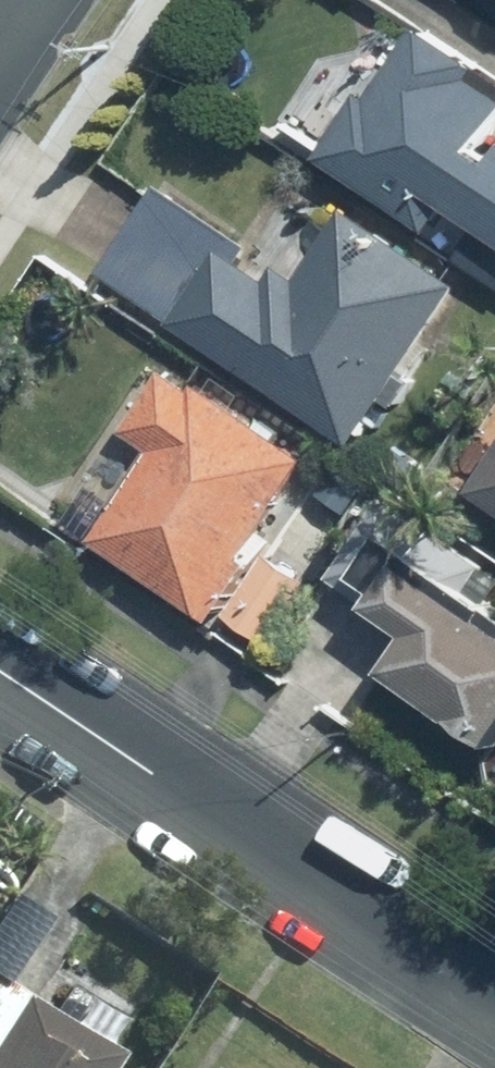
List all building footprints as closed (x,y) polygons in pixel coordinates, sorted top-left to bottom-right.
[(319,154),(427,225),(443,200),(494,235),(494,157),(489,165),(466,150),(494,105),(494,79),(418,27),(368,100),(359,94),(319,154)] [(454,285),(344,212),(298,282),(276,268),(267,282),(234,260),(242,248),(155,190),(100,272),(352,439),(454,285)] [(155,447),(95,538),(209,614),(245,562),(237,557),(302,458),(194,385),(191,390),(164,372),(125,429),(155,447)] [(475,489),(494,502),(494,459),(475,489)] [(386,671),(492,740),(494,740),(494,613),(463,592),(480,565),(382,498),(331,576),(413,631),(386,671)] [(265,556),(228,611),(265,636),(303,581),(265,556)] [(106,1047),(95,1041),(112,1014),(66,984),(47,1012),(0,980),(0,1067),(92,1067),(106,1047)]
